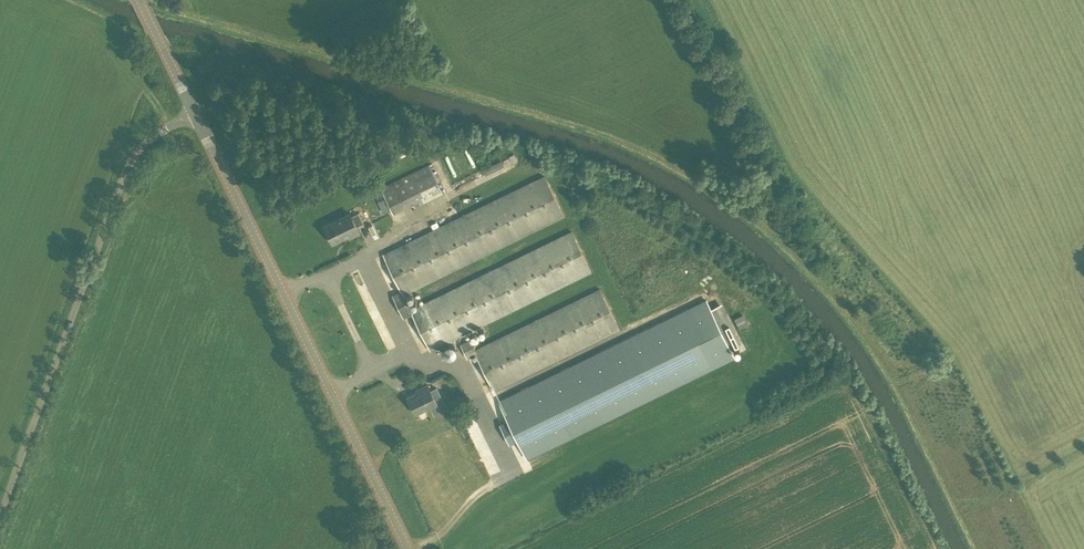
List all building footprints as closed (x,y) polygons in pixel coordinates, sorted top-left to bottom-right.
[(381,165),(385,177),(397,172),(393,160),(381,165)] [(409,205),(395,174),(382,180),(397,210),(409,205)] [(412,313),(430,349),(640,247),(621,207),(411,309),(404,294),(563,215),(544,176),(383,254),(401,291),(393,295),(404,317),(412,313)] [(350,236),(359,232),(356,226),(363,222),(358,212),(351,216),(349,212),(324,225),(332,242),(349,234),(350,236)] [(476,353),(494,390),(698,290),(679,250),(475,350),(470,340),(461,344),(467,357),(476,353)] [(706,300),(499,401),(508,420),(500,424),(510,443),(518,439),(527,458),(734,357),(730,348),(738,344),(719,304),(710,309),(706,300)] [(437,387),(430,389),(427,384),(420,388),(421,390),(407,397),(415,413),(437,403),(442,400),(440,396),(441,396),(437,387)] [(464,415),(489,475),(501,470),(476,410),(464,415)] [(423,478),(430,475),(424,459),(416,462),(423,478)]
